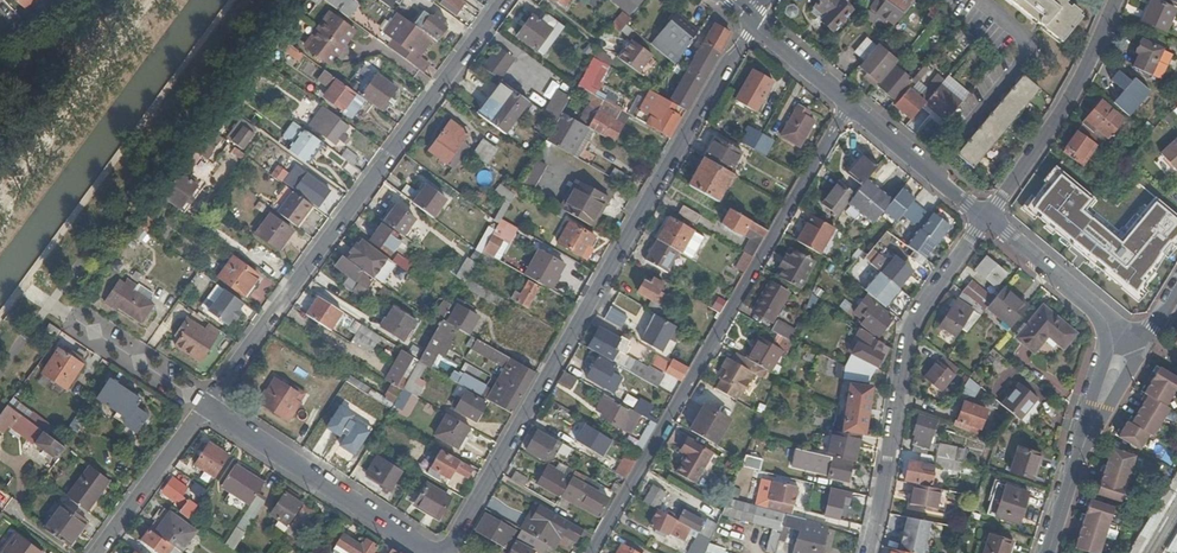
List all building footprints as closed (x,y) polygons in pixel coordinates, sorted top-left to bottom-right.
[(35,0),(15,0),(26,10),(35,0)] [(349,18),(355,8),(344,0),(324,0),(349,18)] [(351,0),(344,0),(355,8),(358,5),(351,0)] [(390,8),(395,1),(400,5),(403,0),(380,0),(390,8)] [(433,3),(430,2),(428,0),(412,0),(428,11),(434,4),(433,3)] [(440,4),(456,16),(463,7),(460,5),(462,2),(464,0),(463,0),(443,0),(440,4)] [(813,10),(823,20),(822,22),(832,31),(850,12),(840,3),(842,0),(822,0),(813,10)] [(886,2),(883,0),(878,0),(866,17),(881,28),(887,20),(894,25),(903,15),(886,2)] [(916,0),(884,0),(886,2),(903,15),(916,0)] [(1065,43),(1084,18),(1064,1),(1064,0),(1010,0),(1065,43)] [(1152,0),(1149,0),(1140,21),(1163,31),(1172,10),(1152,0)] [(517,36),(537,51),(549,35),(556,24),(556,20),(544,11),(538,20),(532,15),(517,36)] [(446,29),(441,25),(445,19),(437,13),(436,14),(433,12),(430,17),(426,13),(419,23),(440,38),(446,29)] [(331,13),(326,21),(331,25),(337,17),(331,13)] [(623,13),(611,27),(619,33),(627,24),(631,19),(623,13)] [(651,44),(675,65),(699,32),(676,13),(651,44)] [(389,47),(422,71),(428,63),(418,57),(432,39),(415,26),(398,14),(385,32),(394,39),(389,47)] [(331,25),(326,21),(312,40),(317,43),(312,51),(333,67),(357,32),(337,17),(331,25)] [(671,102),(676,105),(682,109),(686,111),(730,34),(715,25),(671,102)] [(549,35),(537,51),(542,55),(551,43),(548,40),(551,37),(549,35)] [(1133,51),(1136,52),(1130,67),(1158,79),(1171,54),(1138,39),(1133,51)] [(291,45),(285,40),(281,45),(287,50),(291,45)] [(317,43),(312,40),(307,47),(312,51),(317,43)] [(865,60),(876,47),(868,41),(857,53),(865,60)] [(652,58),(631,42),(619,59),(640,74),(652,58)] [(300,61),(305,55),(291,45),(287,50),(287,51),(300,61)] [(896,61),(879,47),(860,68),(877,83),(896,61)] [(598,50),(593,58),(603,64),(608,67),(609,67),(612,62),(604,58),(606,56),(598,50)] [(484,69),(498,80),(513,61),(498,51),(484,69)] [(578,85),(593,93),(597,87),(591,84),(603,64),(593,58),(578,85)] [(245,84),(252,89),(258,81),(256,79),(265,68),(268,64),(263,60),(245,84)] [(271,73),(275,69),(268,64),(265,68),(271,73)] [(591,84),(597,87),(608,67),(603,64),(591,84)] [(895,101),(912,81),(895,67),(879,87),(895,101)] [(367,114),(373,105),(347,86),(326,70),(319,79),(331,87),(325,96),(343,110),(355,116),(360,109),(367,114)] [(1118,71),(1111,79),(1124,91),(1113,103),(1129,117),(1151,91),(1134,77),(1130,81),(1118,71)] [(377,74),(362,94),(385,111),(391,103),(388,101),(397,88),(377,74)] [(773,82),(762,75),(759,80),(751,76),(737,101),(757,112),(773,82)] [(1041,91),(1024,77),(957,156),(974,170),(1041,91)] [(490,99),(516,118),(528,101),(523,98),(520,96),(502,82),(490,99)] [(1112,101),(1120,92),(1109,83),(1101,91),(1112,101)] [(245,84),(229,106),(236,111),(252,89),(245,84)] [(912,121),(936,93),(929,87),(919,98),(909,89),(895,106),(912,121)] [(548,117),(557,123),(562,114),(564,110),(571,98),(558,90),(544,113),(548,117)] [(651,91),(635,118),(667,136),(678,116),(672,112),(676,105),(671,102),(658,95),(655,93),(651,91)] [(594,131),(613,142),(629,114),(599,97),(592,109),(597,111),(591,121),(586,118),(582,125),(586,127),(594,131)] [(490,99),(478,115),(504,134),(516,118),(490,99)] [(1098,103),(1081,124),(1092,134),(1094,130),(1105,139),(1120,120),(1098,103)] [(807,118),(810,113),(799,106),(781,136),(799,148),(814,123),(807,118)] [(349,126),(328,110),(322,119),(317,116),(311,125),(336,144),(339,139),(344,143),(348,138),(343,135),(349,126)] [(547,140),(570,154),(586,127),(582,125),(562,114),(557,123),(547,140)] [(667,136),(671,138),(682,118),(678,116),(667,136)] [(451,122),(436,143),(460,160),(467,149),(461,145),(469,134),(451,122)] [(254,134),(239,123),(228,138),(242,149),(254,134)] [(1081,124),(1080,123),(1062,149),(1078,160),(1090,142),(1094,136),(1092,134),(1081,124)] [(288,149),(303,160),(306,156),(310,159),(323,142),(304,128),(302,130),(294,124),(288,131),(293,135),(290,139),(294,142),(288,149)] [(745,124),(736,140),(753,150),(762,134),(745,124)] [(570,154),(578,158),(594,131),(586,127),(570,154)] [(196,150),(207,159),(213,151),(212,151),(222,137),(211,129),(196,150)] [(1154,154),(1173,173),(1176,169),(1176,132),(1154,154)] [(753,150),(764,156),(773,140),(762,134),(753,150)] [(717,139),(705,159),(730,173),(742,153),(717,139)] [(493,147),(483,140),(473,154),(483,161),(493,147)] [(1095,146),(1090,142),(1078,160),(1075,163),(1080,168),(1095,146)] [(460,160),(436,143),(429,152),(446,164),(447,164),(453,169),(460,160)] [(232,151),(243,160),(247,156),(235,147),(232,151)] [(342,156),(354,165),(360,158),(348,149),(342,156)] [(1062,149),(1059,153),(1075,163),(1078,160),(1062,149)] [(861,152),(845,172),(858,183),(863,178),(876,163),(861,152)] [(705,159),(689,187),(718,203),(734,175),(730,173),(705,159)] [(272,175),(281,181),(287,172),(279,166),(272,175)] [(609,176),(628,187),(633,178),(614,167),(609,176)] [(1043,227),(1130,295),(1136,295),(1176,243),(1176,220),(1153,200),(1136,222),(1132,222),(1122,234),(1094,212),(1094,199),(1053,167),(1043,179),(1043,227)] [(170,203),(180,210),(197,186),(179,172),(161,196),(168,202),(170,203)] [(306,176),(303,180),(296,189),(319,206),(331,191),(307,173),(306,176)] [(852,191),(845,201),(857,211),(870,221),(882,207),(894,217),(899,212),(918,228),(917,228),(935,241),(936,242),(948,225),(931,213),(929,215),(910,199),(912,197),(899,187),(888,199),(876,189),(863,178),(858,183),(852,191)] [(576,179),(560,208),(564,211),(580,182),(576,179)] [(837,179),(819,203),(834,215),(845,201),(852,191),(837,179)] [(580,182),(564,211),(591,226),(602,207),(605,209),(610,199),(580,182)] [(427,186),(414,204),(433,218),(446,200),(427,186)] [(503,209),(507,211),(515,196),(511,194),(500,186),(495,193),(507,202),(503,209)] [(295,192),(279,212),(299,227),(315,206),(295,192)] [(147,232),(168,202),(161,196),(139,226),(147,232)] [(269,207),(263,202),(259,208),(264,212),(269,207)] [(299,227),(302,229),(317,208),(315,206),(299,227)] [(396,206),(384,223),(403,237),(415,221),(396,206)] [(683,206),(678,215),(696,225),(701,217),(683,206)] [(591,226),(594,228),(605,209),(602,207),(591,226)] [(499,224),(502,220),(507,211),(503,209),(495,222),(499,224)] [(756,240),(754,245),(759,249),(768,232),(730,210),(722,224),(744,236),(745,234),(756,240)] [(802,221),(805,224),(794,239),(816,253),(835,226),(829,223),(808,212),(802,221)] [(294,230),(271,213),(257,232),(280,249),(294,230)] [(670,219),(658,241),(678,253),(681,254),(693,233),(670,219)] [(505,222),(502,220),(499,224),(492,236),(502,242),(508,245),(518,229),(505,222)] [(591,246),(595,238),(596,237),(570,222),(558,243),(582,257),(588,245),(591,246)] [(402,239),(384,226),(379,232),(378,231),(371,241),(390,255),(402,239)] [(917,228),(906,245),(914,250),(923,257),(935,241),(917,228)] [(681,254),(689,259),(702,238),(693,233),(681,254)] [(502,242),(492,236),(483,252),(493,258),(502,242)] [(598,240),(595,238),(591,246),(588,245),(582,257),(587,259),(598,240)] [(363,239),(348,260),(350,261),(365,241),(363,239)] [(391,261),(365,241),(350,261),(363,271),(374,279),(376,281),(391,261)] [(678,253),(658,241),(646,261),(667,273),(678,253)] [(748,255),(753,258),(759,249),(754,245),(748,255)] [(775,268),(778,269),(776,274),(796,286),(810,260),(789,249),(785,255),(783,254),(775,268)] [(920,264),(924,259),(923,257),(914,250),(910,256),(920,264)] [(525,276),(551,290),(565,265),(539,251),(525,276)] [(783,254),(781,252),(773,267),(775,268),(783,254)] [(876,254),(870,262),(878,268),(897,284),(910,268),(894,254),(881,258),(876,254)] [(745,262),(749,265),(753,258),(748,255),(745,262)] [(348,260),(343,256),(336,266),(349,276),(355,280),(363,271),(350,261),(348,260)] [(397,256),(392,262),(398,266),(406,272),(413,263),(407,259),(405,261),(397,256)] [(260,276),(234,257),(219,277),(245,296),(260,276)] [(994,286),(1004,273),(984,257),(973,270),(994,286)] [(466,280),(476,263),(468,259),(457,278),(465,283),(466,280)] [(392,262),(391,261),(376,281),(383,286),(398,266),(392,262)] [(878,268),(862,287),(867,291),(876,299),(885,306),(900,288),(897,284),(878,268)] [(212,279),(199,269),(188,285),(202,294),(212,279)] [(355,280),(349,276),(343,284),(360,298),(374,279),(363,271),(355,280)] [(155,303),(149,300),(134,289),(137,284),(128,278),(117,294),(122,298),(117,305),(142,322),(155,303)] [(670,297),(661,291),(665,285),(654,279),(651,284),(645,281),(638,292),(664,307),(670,297)] [(477,286),(466,280),(465,283),(462,287),(472,293),(477,286)] [(787,292),(767,280),(751,308),(770,320),(787,292)] [(969,280),(960,291),(981,309),(982,310),(986,306),(992,298),(969,280)] [(540,288),(529,281),(519,299),(516,297),(514,300),(528,308),(540,288)] [(330,282),(326,289),(338,297),(342,290),(330,282)] [(134,289),(149,300),(153,294),(137,284),(134,289)] [(992,298),(986,306),(1008,325),(1023,307),(1013,299),(1015,295),(1003,285),(992,298)] [(490,303),(494,295),(477,286),(472,293),(490,303)] [(229,325),(245,303),(225,289),(209,311),(229,325)] [(889,317),(873,304),(876,299),(867,291),(852,312),(862,320),(860,323),(875,335),(889,317)] [(953,334),(958,327),(963,332),(981,309),(960,291),(937,325),(953,334)] [(1015,295),(1013,299),(1023,307),(1026,304),(1015,295)] [(343,312),(318,297),(307,315),(330,330),(343,312)] [(455,304),(453,303),(451,306),(444,319),(459,328),(458,329),(469,335),(479,318),(468,312),(471,307),(458,299),(455,304)] [(1015,335),(1031,348),(1044,332),(1061,344),(1071,331),(1040,306),(1015,335)] [(416,322),(395,309),(382,329),(382,330),(403,343),(416,322)] [(610,309),(605,319),(622,328),(627,318),(610,309)] [(662,354),(675,327),(656,315),(648,327),(642,341),(645,343),(645,344),(662,354)] [(217,337),(205,328),(189,317),(177,334),(181,337),(177,344),(202,360),(217,337)] [(443,320),(438,328),(422,357),(419,362),(426,366),(430,368),(453,326),(443,320)] [(773,320),(767,328),(783,337),(789,341),(790,338),(793,331),(773,320)] [(217,337),(222,331),(209,322),(205,328),(217,337)] [(844,349),(848,352),(842,363),(843,364),(840,377),(862,381),(872,365),(884,346),(869,337),(871,334),(858,325),(844,349)] [(372,331),(363,326),(353,340),(372,353),(382,338),(375,334),(372,331)] [(1169,340),(1176,345),(1176,327),(1169,340)] [(600,328),(589,348),(659,389),(665,377),(650,368),(649,369),(626,357),(630,349),(627,347),(629,343),(622,339),(621,341),(600,328)] [(768,367),(778,349),(757,337),(747,355),(768,367)] [(782,348),(781,351),(784,353),(789,341),(783,337),(778,346),(782,348)] [(472,348),(485,356),(490,347),(477,340),(472,348)] [(886,348),(884,346),(872,365),(875,367),(886,348)] [(504,367),(509,358),(490,347),(485,356),(485,357),(504,367)] [(67,390),(83,365),(59,349),(43,375),(67,390)] [(419,362),(422,357),(409,349),(406,354),(419,362)] [(715,388),(733,398),(738,389),(741,390),(746,380),(745,379),(751,371),(759,375),(763,366),(735,351),(730,359),(725,356),(720,366),(725,369),(715,388)] [(406,354),(404,352),(386,380),(391,384),(395,386),(400,379),(406,383),(408,381),(402,377),(409,366),(414,369),(419,362),(406,354)] [(953,375),(952,374),(956,367),(943,357),(941,355),(923,377),(940,391),(953,375)] [(604,387),(609,379),(614,382),(618,376),(616,367),(599,357),(587,377),(604,387)] [(511,413),(535,373),(511,359),(502,375),(512,381),(509,389),(497,382),(488,400),(511,413)] [(674,360),(667,373),(682,381),(689,369),(674,360)] [(419,376),(426,366),(419,362),(414,369),(413,372),(419,376)] [(1155,366),(1148,377),(1170,390),(1176,379),(1167,373),(1155,366)] [(578,379),(565,371),(560,380),(573,388),(578,379)] [(345,380),(368,394),(371,388),(349,374),(345,380)] [(297,391),(274,376),(265,389),(264,388),(257,400),(288,420),(300,402),(293,397),(297,391)] [(1148,377),(1140,391),(1142,392),(1161,404),(1170,390),(1148,377)] [(422,385),(409,378),(408,381),(406,383),(403,388),(411,393),(416,396),(422,385)] [(110,379),(99,395),(120,409),(123,405),(133,412),(136,407),(141,400),(136,396),(132,394),(110,379)] [(403,388),(406,383),(400,379),(395,386),(391,384),(384,396),(375,391),(372,396),(390,407),(393,403),(392,402),(400,389),(402,390),(403,388)] [(468,389),(477,394),(480,388),(466,380),(465,382),(460,380),(457,383),(460,384),(468,389)] [(1035,396),(1016,381),(998,403),(1013,415),(1016,418),(1035,396)] [(466,392),(468,389),(460,384),(456,391),(460,393),(461,392),(464,394),(456,410),(477,421),(487,403),(476,397),(477,395),(471,392),(470,394),(466,392)] [(835,430),(829,429),(823,454),(831,456),(852,461),(858,434),(862,435),(869,387),(848,384),(842,426),(836,425),(835,430)] [(332,393),(324,388),(316,402),(323,407),(332,393)] [(401,409),(411,393),(403,388),(402,390),(394,405),(401,409)] [(1161,404),(1142,392),(1133,406),(1156,421),(1165,406),(1161,404)] [(636,412),(634,411),(604,394),(596,409),(605,414),(603,418),(625,430),(636,412)] [(133,412),(123,405),(120,409),(99,395),(97,398),(118,412),(114,416),(125,424),(133,412)] [(636,412),(647,418),(653,408),(640,401),(634,411),(636,412)] [(956,420),(978,428),(984,409),(963,401),(956,420)] [(726,416),(703,403),(687,429),(711,442),(726,416)] [(7,405),(0,415),(0,428),(5,432),(10,425),(57,460),(66,448),(59,443),(7,405)] [(340,406),(326,427),(340,435),(341,433),(346,436),(340,445),(354,454),(372,426),(340,406)] [(1133,406),(1125,420),(1144,432),(1148,434),(1156,421),(1133,406)] [(136,407),(133,412),(125,424),(135,431),(146,415),(136,407)] [(458,448),(470,427),(447,414),(435,435),(458,448)] [(912,434),(916,435),(914,442),(927,445),(934,419),(917,414),(912,434)] [(1125,420),(1123,418),(1113,434),(1135,447),(1144,432),(1125,420)] [(641,452),(657,424),(651,421),(635,448),(641,452)] [(612,440),(592,428),(581,445),(602,457),(612,440)] [(566,451),(568,447),(556,440),(555,442),(538,431),(527,451),(544,461),(555,444),(557,445),(556,446),(566,451)] [(680,451),(684,454),(674,470),(693,481),(710,451),(687,438),(680,451)] [(938,442),(937,451),(936,455),(952,459),(954,447),(955,446),(938,442)] [(216,477),(230,456),(210,443),(196,464),(216,477)] [(1162,458),(1167,451),(1157,445),(1153,452),(1162,458)] [(625,480),(641,452),(635,448),(631,446),(615,474),(617,475),(625,480)] [(1009,469),(1032,476),(1034,470),(1038,453),(1016,446),(1009,469)] [(966,450),(954,447),(952,459),(961,460),(964,461),(966,450)] [(1132,455),(1106,447),(1101,463),(1126,471),(1132,455)] [(829,463),(825,478),(830,479),(831,476),(837,477),(844,479),(849,461),(831,457),(831,456),(823,454),(822,456),(814,454),(814,452),(800,449),(797,458),(812,462),(821,464),(821,461),(829,463)] [(440,450),(431,467),(450,478),(455,468),(468,476),(472,468),(440,450)] [(928,464),(930,454),(919,452),(917,462),(928,464)] [(1042,454),(1038,453),(1034,470),(1037,471),(1042,454)] [(930,454),(928,464),(934,466),(959,471),(961,460),(952,459),(936,455),(930,454)] [(402,472),(378,456),(367,474),(391,489),(402,472)] [(905,479),(930,484),(934,466),(928,464),(917,462),(908,460),(905,479)] [(1126,471),(1101,463),(1096,479),(1121,488),(1126,471)] [(221,488),(250,506),(257,495),(265,483),(236,464),(221,488)] [(110,480),(90,466),(68,497),(87,511),(110,480)] [(575,472),(568,468),(564,474),(549,466),(539,483),(561,496),(575,472)] [(524,487),(529,479),(517,472),(512,480),(524,487)] [(585,477),(576,472),(562,496),(599,517),(609,500),(582,484),(585,477)] [(176,501),(172,506),(188,518),(189,519),(197,506),(189,500),(189,499),(190,497),(190,495),(189,493),(189,491),(188,489),(187,487),(173,477),(163,491),(176,501)] [(1121,488),(1096,479),(1091,493),(1116,501),(1121,488)] [(774,481),(770,500),(796,505),(799,487),(774,481)] [(207,490),(195,482),(190,490),(202,498),(207,490)] [(911,482),(907,503),(933,510),(938,488),(911,482)] [(1026,490),(1004,483),(994,514),(1016,521),(1026,490)] [(450,499),(427,484),(416,502),(440,517),(450,499)] [(617,494),(621,488),(614,484),(611,491),(613,492),(617,494)] [(663,492),(650,484),(642,500),(655,507),(663,492)] [(829,486),(822,515),(837,518),(841,501),(846,503),(849,491),(829,486)] [(946,489),(938,488),(933,510),(942,512),(946,489)] [(282,531),(285,533),(289,526),(303,504),(285,492),(271,514),(286,524),(282,531)] [(245,513),(236,527),(244,533),(265,501),(257,495),(250,506),(245,513)] [(726,496),(720,510),(719,512),(773,527),(781,530),(786,513),(766,508),(763,507),(754,504),(726,496)] [(1089,500),(1086,499),(1080,517),(1105,525),(1110,507),(1089,500)] [(64,503),(45,528),(69,545),(88,521),(64,503)] [(587,531),(541,505),(532,520),(528,518),(521,530),(527,534),(548,546),(555,549),(563,535),(576,543),(579,537),(582,538),(587,531)] [(165,507),(150,528),(173,545),(181,551),(196,531),(165,507)] [(685,551),(689,552),(703,552),(704,550),(709,538),(696,530),(677,520),(672,517),(656,508),(648,523),(664,530),(665,529),(680,537),(683,532),(692,537),(685,551)] [(291,527),(289,530),(299,537),(312,516),(302,510),(291,527)] [(682,510),(677,520),(696,530),(703,517),(697,513),(695,516),(682,510)] [(820,539),(812,536),(813,533),(821,535),(823,528),(802,522),(803,518),(786,513),(781,530),(778,540),(785,542),(789,527),(799,530),(797,540),(793,539),(792,542),(796,543),(794,549),(791,548),(789,552),(816,552),(820,539)] [(487,537),(495,542),(506,548),(509,542),(512,543),(514,540),(511,538),(515,531),(505,525),(504,526),(496,522),(497,521),(486,514),(476,531),(487,537)] [(715,523),(703,517),(696,530),(709,538),(715,523)] [(1105,525),(1080,517),(1075,534),(1099,542),(1105,525)] [(905,522),(897,550),(911,552),(920,552),(927,527),(905,522)] [(224,544),(233,550),(244,533),(236,527),(224,544)] [(781,530),(773,527),(769,539),(778,542),(778,540),(781,530)] [(173,545),(172,546),(149,529),(142,540),(153,547),(155,549),(160,552),(183,552),(181,551),(173,545)] [(521,530),(509,552),(534,552),(521,546),(527,534),(521,530)] [(589,542),(594,535),(587,531),(582,538),(589,542)] [(362,546),(344,534),(334,548),(341,552),(345,552),(347,550),(351,552),(373,552),(378,546),(366,539),(362,546)] [(527,534),(521,546),(534,552),(535,552),(543,552),(544,552),(548,546),(527,534)] [(1075,534),(1070,550),(1079,552),(1096,552),(1099,542),(1075,534)] [(990,535),(984,552),(1009,552),(1013,542),(990,535)] [(14,536),(1,552),(38,552),(14,536)] [(778,542),(769,539),(766,549),(775,552),(778,542)] [(778,542),(775,552),(783,552),(786,542),(785,542),(778,540),(778,542)] [(619,543),(613,552),(635,552),(619,543)] [(950,552),(957,552),(959,545),(953,543),(950,552)]
